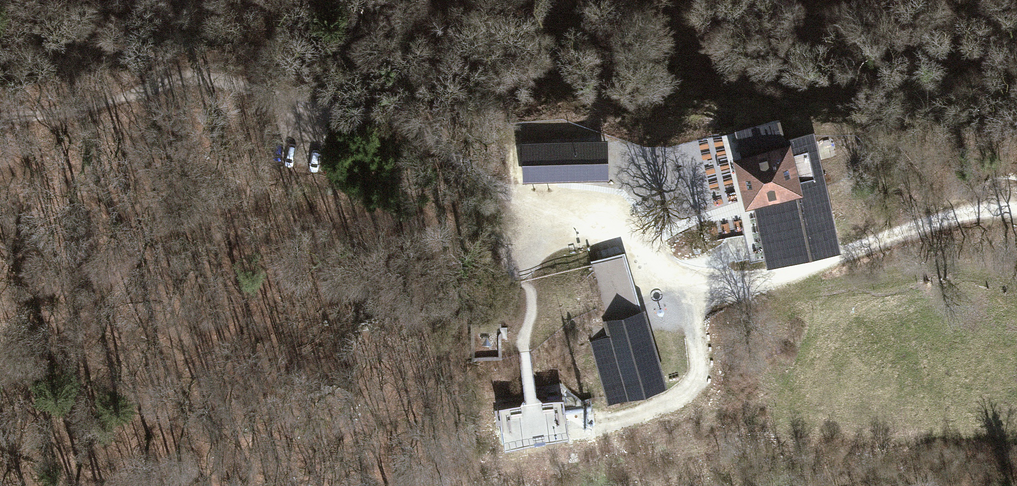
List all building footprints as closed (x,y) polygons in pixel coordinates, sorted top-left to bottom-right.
[(804,193),(754,205),(755,209),(768,260),(769,265),(842,247),(813,131),(784,138),(780,119),(736,130),(742,154),(791,142),(804,193)] [(523,181),(609,178),(608,138),(521,141),(523,181)] [(791,142),(742,154),(733,156),(746,206),(803,192),(791,142)] [(731,165),(672,179),(681,212),(709,205),(715,229),(746,222),(731,165)] [(612,407),(660,381),(638,308),(622,255),(593,263),(608,319),(606,320),(613,335),(593,341),(602,371),(621,366),(625,378),(605,384),(612,407)] [(470,322),(471,359),(501,358),(501,330),(501,327),(501,322),(470,322)] [(526,400),(501,404),(506,439),(567,430),(562,395),(537,398),(531,399),(526,400)]
